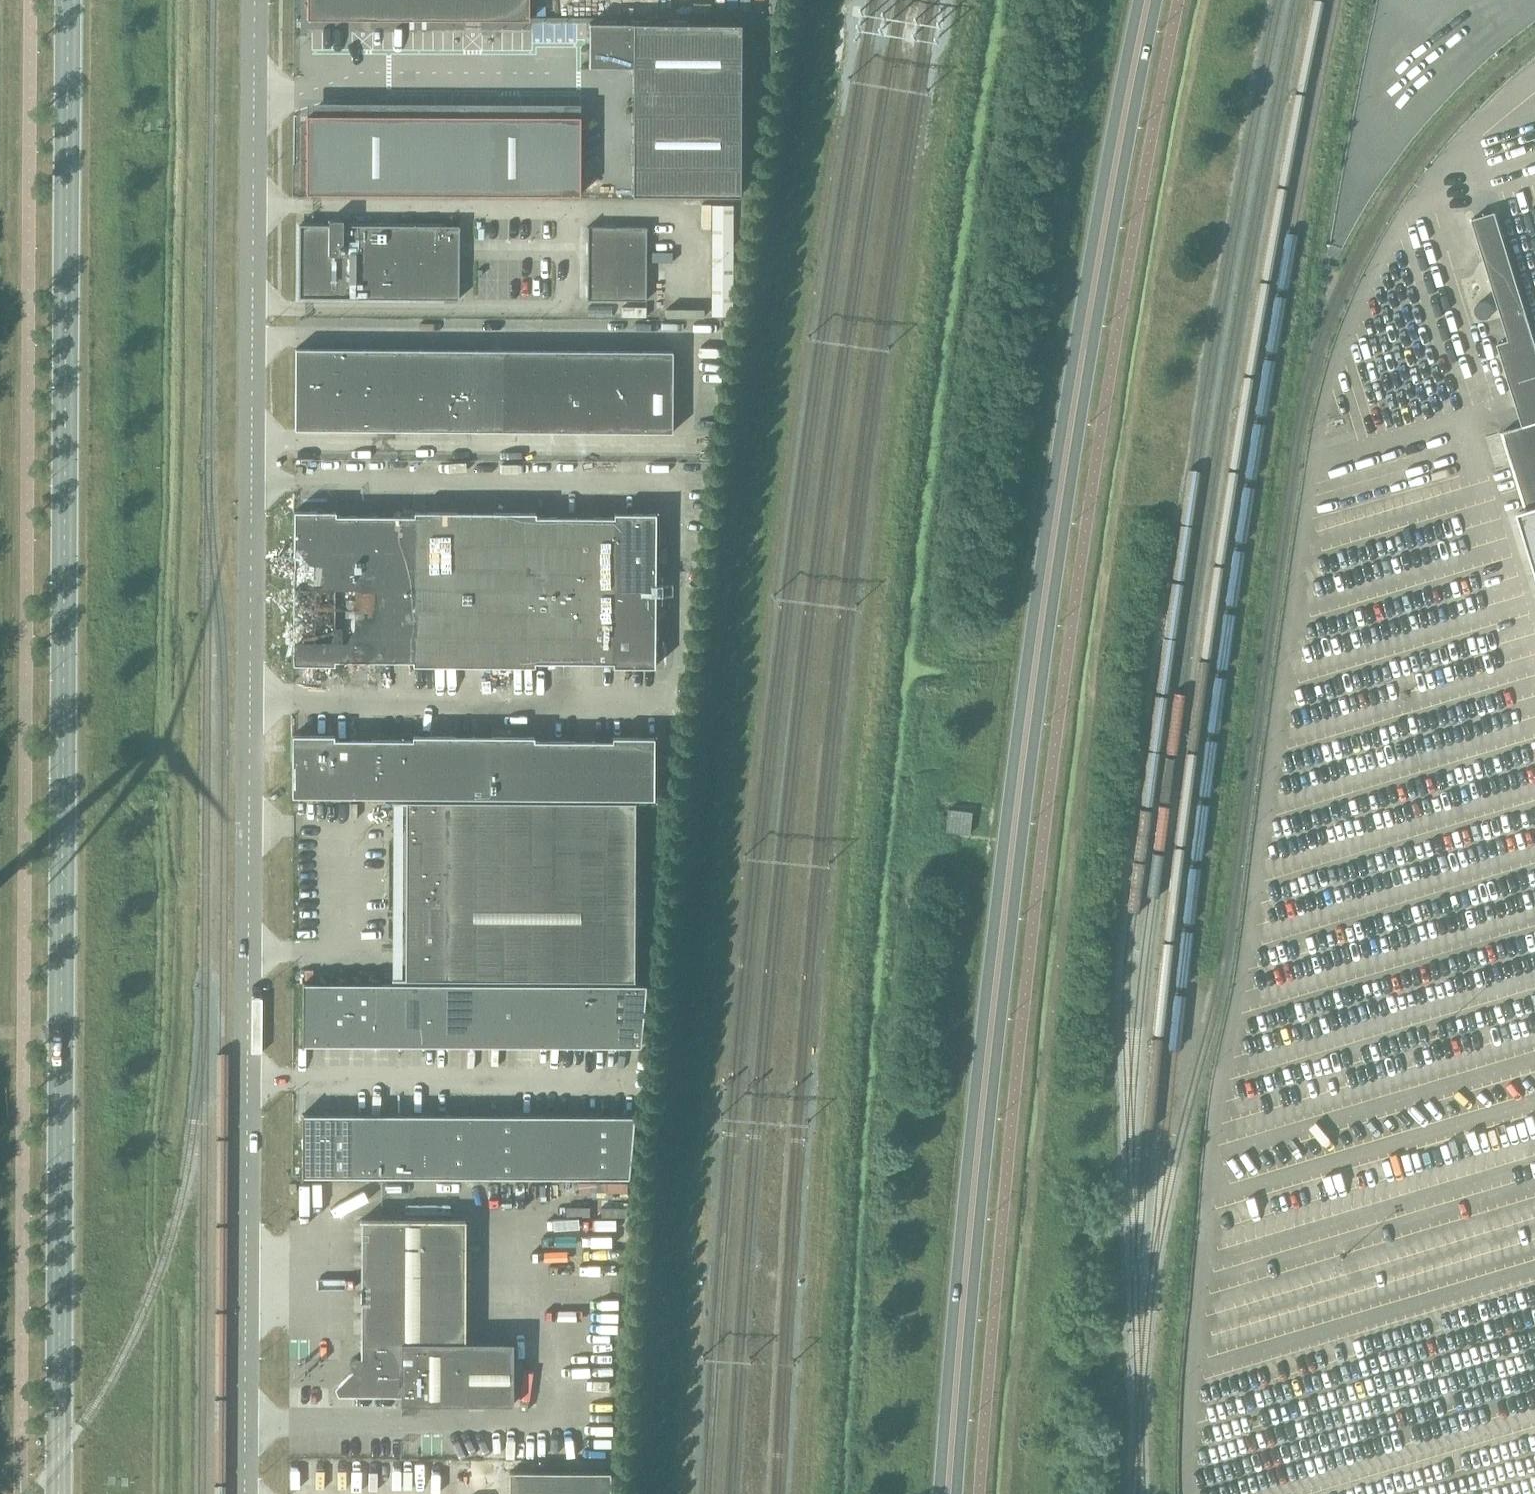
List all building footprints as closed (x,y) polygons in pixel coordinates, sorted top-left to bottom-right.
[(465,19),(465,18),(481,18),(481,19),(529,19),(529,0),(307,0),(306,19),(355,19),(355,17),(371,17),(371,19),(465,19)] [(740,195),(741,23),(589,22),(589,26),(591,26),(591,62),(589,62),(589,66),(615,66),(615,65),(631,65),(631,66),(633,66),(633,74),(634,74),(634,94),(632,94),(632,124),(634,124),(634,144),(632,144),(632,165),(634,165),(634,184),(632,184),(632,195),(740,195)] [(580,115),(306,114),(306,193),(580,194),(580,115)] [(732,205),(712,205),(712,235),(732,235),(732,205)] [(458,299),(459,225),(343,224),(343,219),(328,219),(328,224),(299,224),(298,298),(458,299)] [(646,300),(646,226),(587,226),(586,299),(646,300)] [(712,245),(712,285),(732,285),(732,245),(712,245)] [(732,315),(732,285),(712,285),(711,315),(732,315)] [(335,389),(335,348),(295,348),(295,388),(335,389)] [(363,389),(363,348),(335,348),(335,389),(363,389)] [(391,389),(391,348),(363,348),(363,389),(391,389)] [(419,389),(419,349),(391,348),(391,389),(419,389)] [(447,389),(447,349),(419,349),(419,389),(447,389)] [(475,390),(476,349),(447,349),(447,389),(475,390)] [(503,390),(504,349),(476,349),(475,390),(503,390)] [(532,390),(532,349),(504,349),(503,390),(532,390)] [(560,390),(560,350),(532,349),(532,390),(560,390)] [(588,390),(588,350),(560,350),(560,390),(588,390)] [(616,391),(616,350),(588,350),(588,390),(616,391)] [(644,391),(644,350),(616,350),(616,391),(644,391)] [(672,391),(672,350),(644,350),(644,391),(672,391)] [(335,429),(335,389),(295,388),(295,429),(335,429)] [(363,430),(363,389),(335,389),(335,429),(363,430)] [(391,430),(391,389),(363,389),(363,430),(391,430)] [(419,430),(419,389),(391,389),(391,430),(419,430)] [(447,430),(447,389),(419,389),(419,430),(447,430)] [(475,430),(475,390),(447,389),(447,430),(475,430)] [(503,431),(503,390),(475,390),(475,430),(503,431)] [(531,431),(532,390),(503,390),(503,431),(531,431)] [(559,431),(560,390),(532,390),(531,431),(559,431)] [(588,431),(588,390),(560,390),(559,431),(588,431)] [(616,431),(616,391),(588,390),(588,431),(616,431)] [(644,432),(644,391),(616,391),(616,431),(644,432)] [(672,432),(672,391),(644,391),(644,432),(672,432)] [(1502,432),(1525,510),(1517,512),(1534,569),(1534,421),(1502,432)] [(333,586),(334,511),(294,511),(293,585),(333,586)] [(373,586),(374,515),(335,515),(335,511),(334,511),(333,586),(373,586)] [(474,586),(475,512),(414,511),(413,515),(413,586),(474,586)] [(535,587),(535,516),(535,512),(475,512),(474,586),(535,587)] [(615,587),(615,513),(614,513),(614,517),(575,516),(575,587),(615,587)] [(655,588),(655,513),(615,513),(615,587),(655,588)] [(413,586),(413,515),(374,515),(373,586),(413,586)] [(575,587),(575,516),(535,516),(535,587),(575,587)] [(333,664),(333,586),(293,585),(293,664),(333,664)] [(373,660),(373,586),(333,586),(333,664),(334,664),(334,660),(373,660)] [(413,661),(413,586),(373,586),(373,660),(413,661)] [(473,665),(474,586),(413,586),(413,661),(413,665),(473,665)] [(534,666),(534,661),(535,587),(474,586),(473,665),(534,666)] [(574,662),(575,587),(535,587),(534,661),(574,662)] [(614,666),(615,587),(575,587),(574,662),(613,662),(613,666),(614,666)] [(654,666),(655,588),(615,587),(614,666),(654,666)] [(352,796),(353,739),(334,739),(334,735),(292,735),(292,796),(352,796)] [(413,797),(413,735),(412,735),(412,739),(353,739),(352,796),(413,797)] [(473,797),(473,736),(413,735),(413,797),(473,797)] [(533,798),(533,736),(473,736),(473,797),(533,798)] [(593,798),(594,741),(534,740),(534,736),(533,736),(533,798),(593,798)] [(653,798),(654,737),(612,737),(612,741),(594,741),(593,798),(653,798)] [(634,980),(635,801),(392,800),(392,806),(405,806),(405,977),(391,977),(391,979),(634,980)] [(969,834),(971,812),(948,808),(945,831),(969,834)] [(326,1044),(326,983),(304,983),(304,982),(302,982),(302,1045),(304,1045),(304,1044),(326,1044)] [(350,1044),(350,983),(326,983),(326,1044),(350,1044)] [(374,1044),(374,983),(350,983),(350,1044),(374,1044)] [(398,1045),(399,983),(374,983),(374,1044),(398,1045)] [(422,1045),(423,983),(399,983),(398,1045),(422,1045)] [(446,1045),(447,983),(423,983),(422,1045),(446,1045)] [(470,1045),(471,983),(447,983),(446,1045),(470,1045)] [(494,1045),(495,984),(471,983),(470,1045),(494,1045)] [(519,1045),(519,984),(495,984),(494,1045),(519,1045)] [(543,1045),(543,984),(519,984),(519,1045),(543,1045)] [(567,1045),(567,984),(543,984),(543,1045),(567,1045)] [(591,1045),(591,984),(567,984),(567,1045),(591,1045)] [(615,1045),(615,984),(591,984),(591,1045),(615,1045)] [(640,1046),(646,984),(615,984),(615,1045),(639,1045),(639,1046),(640,1046)] [(326,1176),(326,1114),(302,1114),(302,1176),(303,1176),(326,1176)] [(350,1176),(350,1114),(326,1114),(326,1176),(350,1176)] [(374,1176),(374,1114),(350,1114),(350,1176),(374,1176)] [(398,1176),(398,1114),(374,1114),(374,1176),(398,1176)] [(422,1176),(422,1114),(398,1114),(398,1176),(422,1176)] [(446,1176),(446,1114),(422,1114),(422,1176),(446,1176)] [(470,1176),(470,1114),(446,1114),(446,1176),(470,1176)] [(494,1176),(494,1115),(470,1114),(470,1176),(494,1176)] [(518,1176),(518,1115),(494,1115),(494,1176),(518,1176)] [(542,1176),(542,1115),(518,1115),(518,1176),(542,1176)] [(566,1177),(566,1115),(542,1115),(542,1176),(566,1177)] [(628,1177),(634,1115),(633,1115),(566,1115),(566,1177),(628,1177)] [(465,1341),(465,1219),(361,1219),(360,1355),(357,1355),(355,1355),(353,1356),(352,1357),(351,1358),(350,1359),(349,1361),(349,1363),(349,1365),(349,1366),(350,1368),(351,1369),(352,1370),(354,1371),(338,1386),(340,1390),(400,1391),(400,1404),(512,1404),(512,1342),(465,1341)] [(610,1473),(610,1471),(509,1472),(509,1493),(610,1493),(610,1473)]
